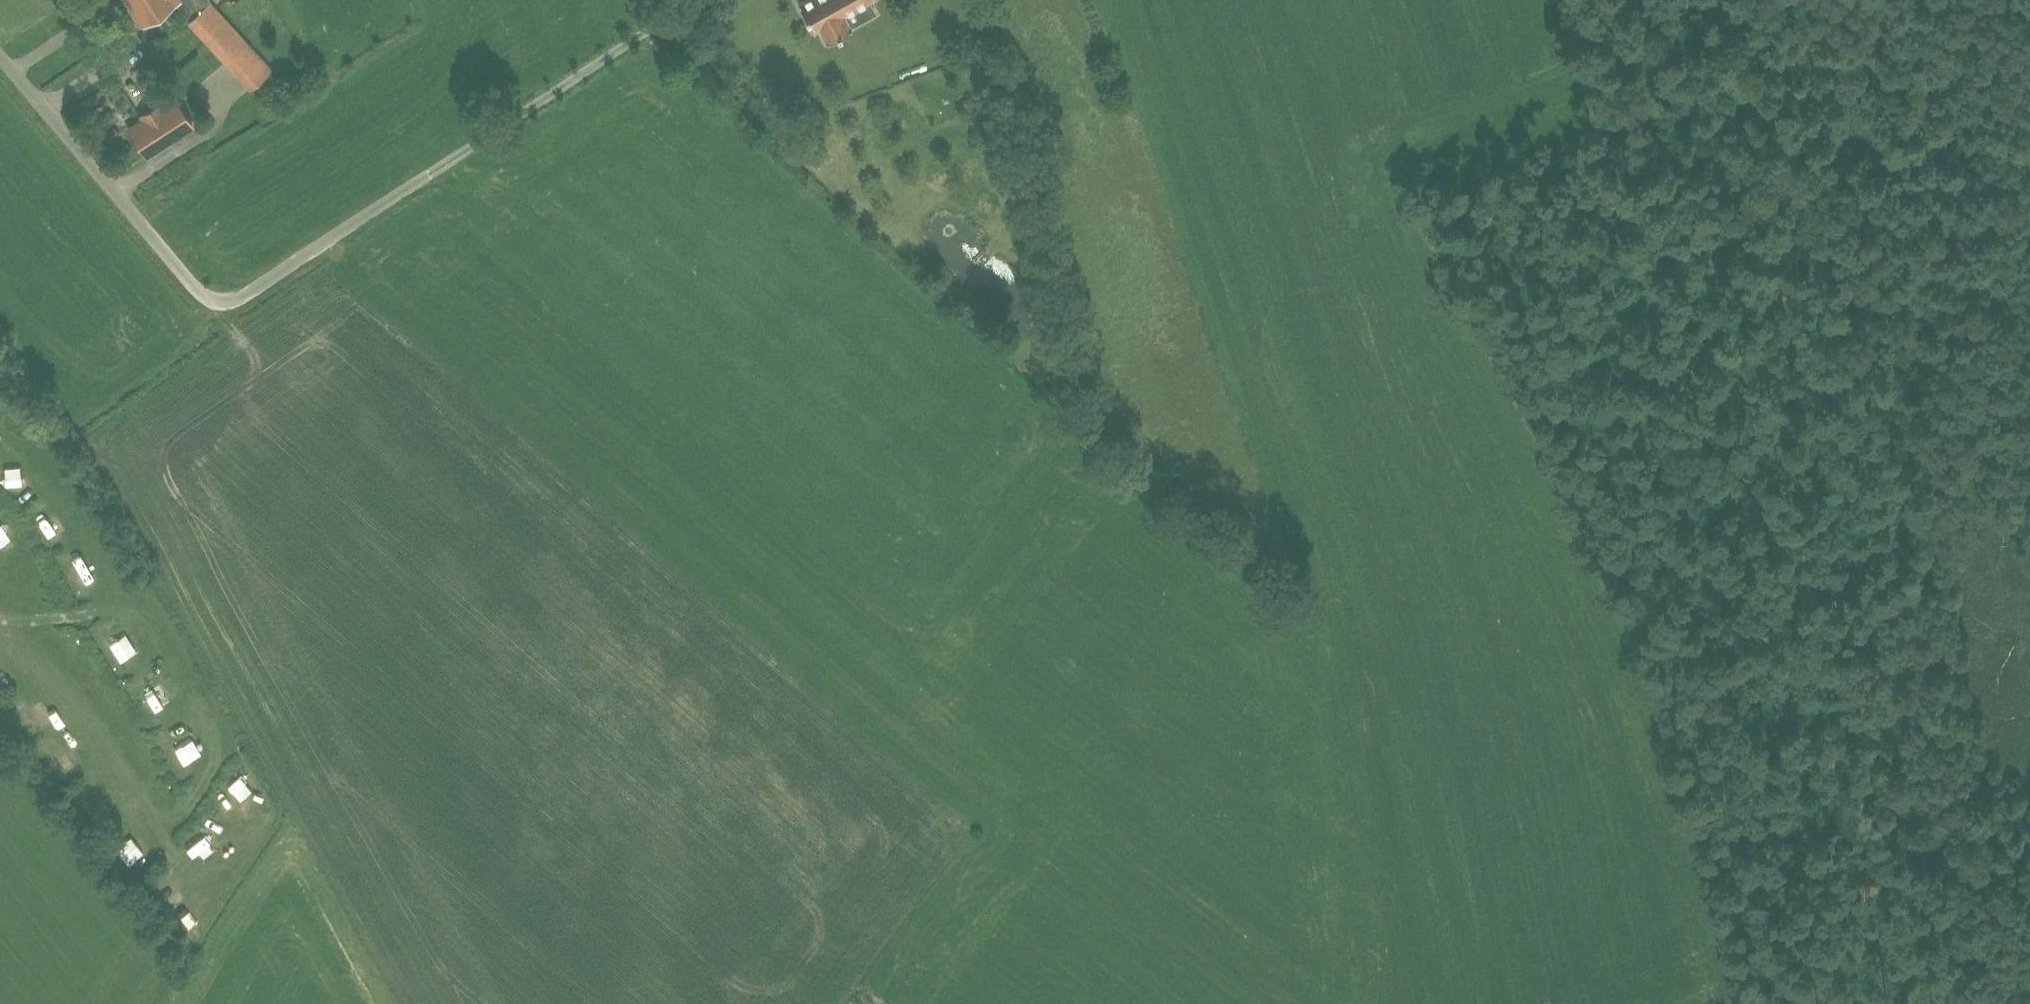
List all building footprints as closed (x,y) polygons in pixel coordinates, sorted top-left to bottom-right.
[(143,23),(178,0),(128,0),(143,23)] [(826,41),(851,28),(843,14),(869,0),(802,0),(798,2),(813,30),(819,27),(826,41)] [(190,26),(258,97),(280,76),(212,4),(190,26)] [(137,30),(126,11),(102,26),(114,46),(137,30)] [(147,155),(193,126),(175,99),(161,108),(158,104),(141,115),(144,119),(129,129),(147,155)]
